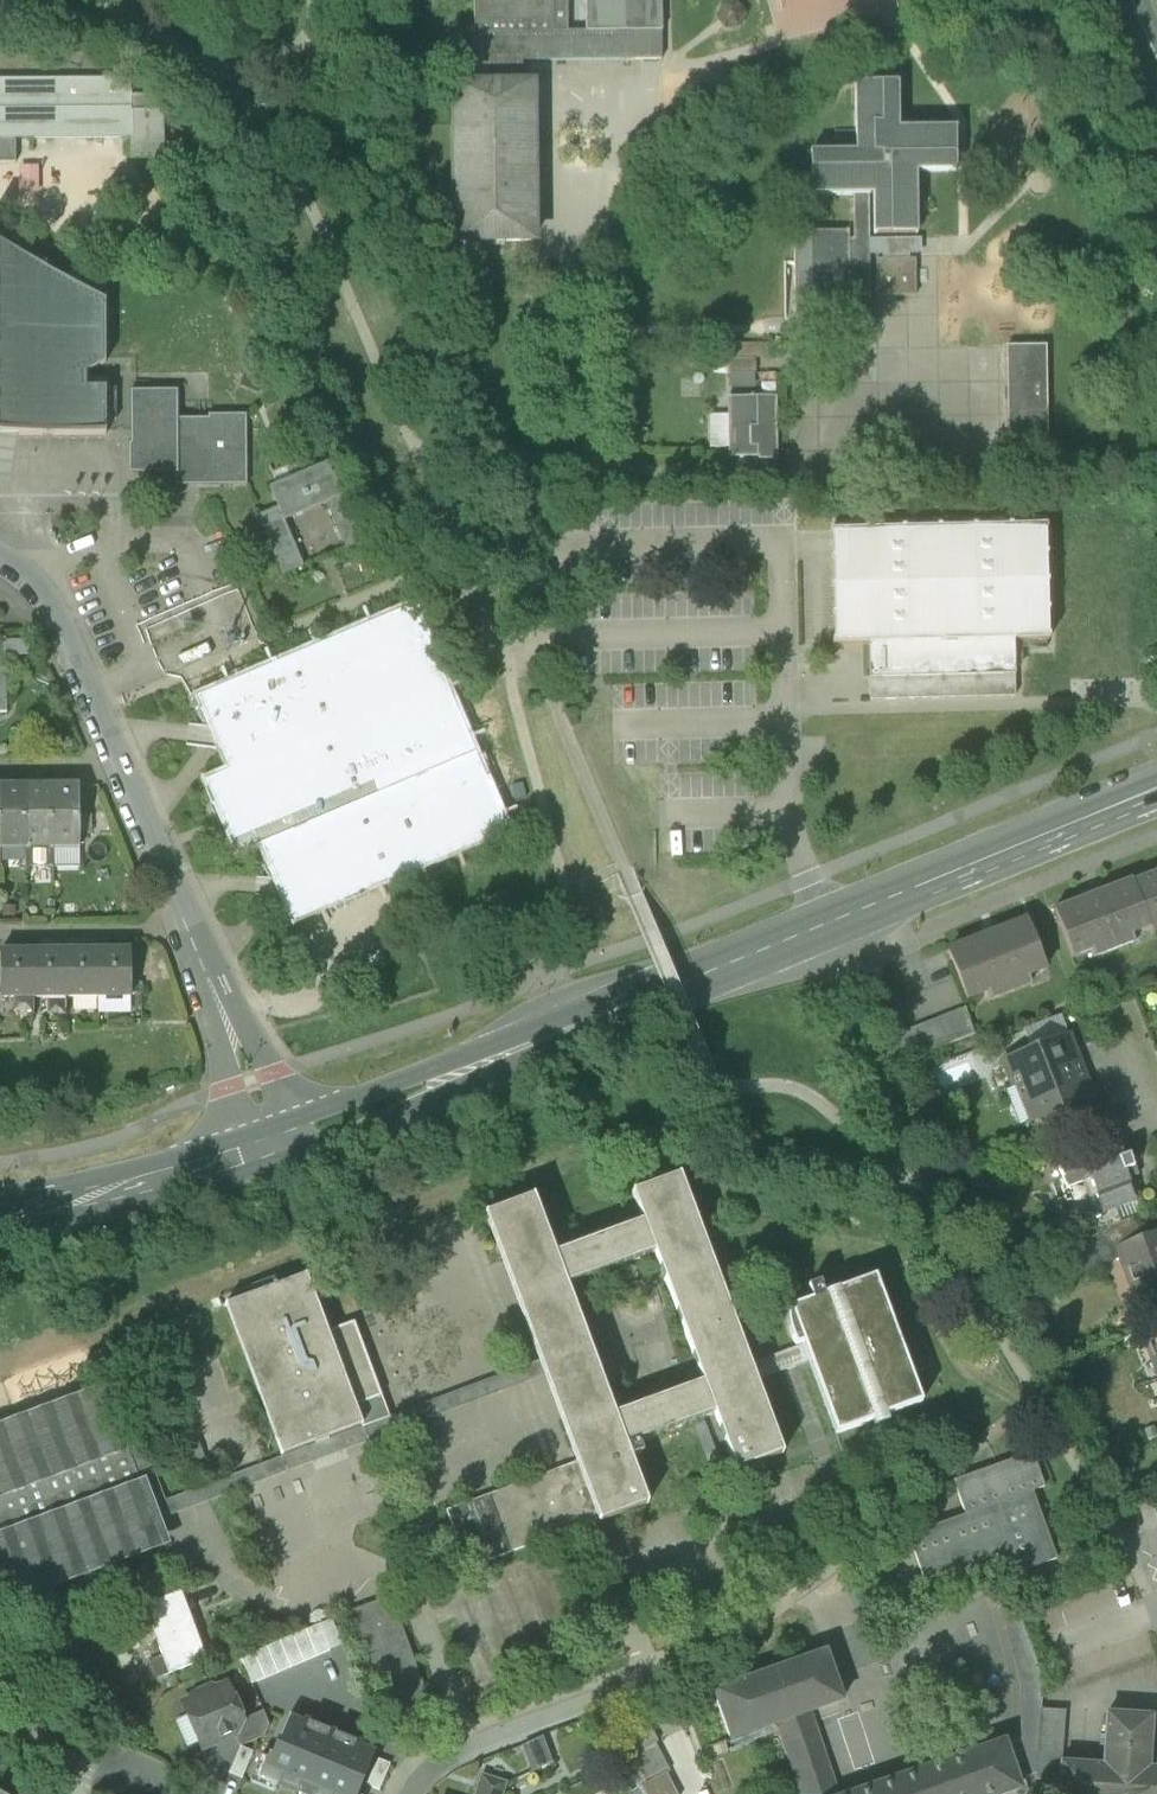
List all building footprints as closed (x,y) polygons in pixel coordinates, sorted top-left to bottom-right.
[(479,34),(479,87),(524,87),(523,62),(523,34),(555,34),(555,0),(553,0),(475,1),(476,35),(479,34)] [(553,0),(555,0),(555,34),(569,34),(568,0),(553,0)] [(663,33),(663,30),(663,0),(586,0),(587,34),(663,33)] [(663,33),(587,34),(569,34),(555,34),(523,34),(523,62),(663,61),(663,33)] [(131,139),(132,140),(132,96),(131,80),(0,81),(0,141),(16,141),(131,139)] [(873,234),(919,234),(919,172),(957,172),(957,128),(899,128),(899,83),(854,83),(854,151),(810,151),(810,196),(853,196),(870,196),(873,196),(873,234)] [(533,87),(524,87),(479,87),(455,87),(455,242),(533,242),(533,87)] [(155,96),(132,96),(132,140),(131,139),(131,159),(164,159),(164,111),(155,112),(155,96)] [(0,141),(0,165),(16,165),(16,141),(0,141)] [(870,196),(853,196),(853,240),(849,240),(849,290),(855,290),(855,321),(837,321),(837,319),(820,319),(820,336),(854,336),(854,348),(871,347),(870,260),(877,259),(910,259),(910,255),(922,254),(922,239),(871,239),(870,196)] [(837,321),(855,321),(855,290),(849,290),(849,240),(849,233),(796,233),(796,316),(837,316),(837,319),(837,321)] [(1,414),(11,419),(18,427),(20,437),(44,437),(44,434),(54,434),(54,437),(107,437),(107,426),(118,420),(117,389),(110,389),(110,378),(87,378),(87,375),(106,364),(106,303),(79,289),(82,286),(78,283),(74,280),(69,278),(63,276),(62,280),(47,272),(47,263),(44,263),(44,264),(42,269),(0,247),(0,414),(1,414)] [(877,296),(916,296),(916,259),(910,259),(877,259),(877,296)] [(1007,347),(1009,439),(1049,438),(1048,346),(1007,347)] [(728,375),(757,375),(757,359),(728,359),(728,375)] [(200,487),(248,486),(247,416),(209,416),(209,419),(178,419),(178,391),(131,391),(132,444),(129,444),(129,475),(175,475),(179,475),(179,472),(200,471),(200,487)] [(763,459),(778,459),(778,444),(777,397),(728,398),(729,457),(763,457),(763,459)] [(20,437),(18,427),(11,419),(1,414),(0,414),(0,437),(20,437)] [(284,522),(327,503),(341,497),(336,484),(328,465),(271,490),(279,509),(284,522)] [(179,475),(175,475),(175,487),(200,487),(200,471),(179,472),(179,475)] [(344,481),(336,484),(341,497),(327,503),(347,549),(369,540),(344,481)] [(870,681),(871,701),(1015,698),(1015,677),(1014,643),(1015,643),(1015,642),(1049,641),(1049,637),(1048,637),(1047,614),(1049,614),(1049,611),(1047,611),(1047,587),(1048,587),(1048,583),(1047,583),(1046,559),(1048,559),(1047,555),(1046,555),(1045,532),(1047,532),(1047,528),(1044,528),(1044,508),(833,513),(833,533),(830,533),(830,537),(832,537),(833,561),(831,561),(831,564),(833,564),(834,588),(832,588),(832,592),(834,592),(834,616),(832,616),(833,620),(834,619),(835,643),(833,643),(833,647),(869,646),(869,647),(870,681)] [(304,567),(284,522),(279,509),(258,518),(283,576),(304,567)] [(266,847),(476,757),(412,608),(201,698),(233,773),(210,783),(242,857),(266,847)] [(9,714),(9,670),(0,670),(0,714),(9,714)] [(476,757),(266,847),(299,925),(510,835),(476,757)] [(27,786),(1,786),(1,850),(27,850),(27,849),(27,786)] [(27,786),(27,849),(53,849),(53,786),(27,786)] [(80,786),(53,786),(53,849),(53,850),(54,850),(80,850),(80,786)] [(27,849),(27,850),(27,870),(29,870),(29,868),(51,868),(51,869),(54,869),(54,850),(53,850),(53,849),(27,849)] [(1132,882),(1150,928),(1152,934),(1156,932),(1156,872),(1132,882)] [(1131,935),(1150,928),(1132,882),(1131,880),(1053,910),(1072,958),(1091,951),(1094,959),(1134,943),(1131,935)] [(948,951),(967,1000),(986,992),(989,999),(1029,983),(1027,976),(1046,968),(1026,920),(948,951)] [(3,998),(35,997),(35,952),(2,953),(3,998)] [(35,997),(68,997),(68,952),(35,952),(35,997)] [(68,997),(100,997),(100,952),(68,952),(68,997)] [(133,952),(100,952),(100,997),(133,996),(133,952)] [(965,1009),(951,1014),(961,1040),(975,1035),(965,1009)] [(948,1045),(961,1040),(951,1014),(938,1019),(948,1045)] [(935,1050),(948,1045),(938,1019),(925,1024),(935,1050)] [(922,1055),(935,1050),(925,1024),(912,1029),(922,1055)] [(909,1060),(922,1055),(912,1029),(899,1034),(909,1060)] [(895,1066),(909,1060),(899,1034),(885,1039),(895,1066)] [(1026,1088),(1039,1121),(1093,1100),(1068,1037),(1006,1061),(1018,1091),(1026,1088)] [(1026,1088),(1018,1091),(1031,1124),(1039,1121),(1026,1088)] [(1081,1135),(1089,1157),(1100,1153),(1099,1150),(1117,1143),(1118,1144),(1123,1142),(1115,1122),(1081,1135)] [(1103,1211),(1104,1214),(1115,1210),(1136,1202),(1137,1201),(1125,1172),(1134,1169),(1129,1156),(1123,1158),(1118,1144),(1117,1143),(1099,1150),(1100,1153),(1089,1157),(1085,1159),(1084,1156),(1064,1164),(1063,1162),(1057,1164),(1067,1189),(1082,1183),(1091,1179),(1098,1196),(1095,1197),(1101,1212),(1103,1211)] [(633,1193),(644,1222),(655,1253),(703,1383),(715,1414),(737,1472),(784,1455),(757,1382),(751,1365),(680,1176),(633,1193)] [(1109,1227),(1104,1214),(1103,1211),(1101,1212),(1095,1197),(1098,1196),(1091,1179),(1082,1183),(1093,1213),(1083,1216),(1090,1234),(1109,1227)] [(547,1380),(578,1463),(599,1520),(600,1522),(648,1505),(631,1459),(626,1447),(615,1416),(567,1286),(556,1256),(534,1198),(487,1216),(540,1362),(547,1380)] [(1120,1223),(1130,1219),(1141,1215),(1136,1202),(1115,1210),(1120,1223)] [(1104,1214),(1109,1227),(1111,1227),(1120,1223),(1115,1210),(1104,1214)] [(1140,1303),(1156,1297),(1156,1236),(1139,1243),(1130,1219),(1120,1223),(1111,1227),(1123,1258),(1140,1303)] [(556,1256),(567,1286),(655,1253),(644,1222),(556,1256)] [(1109,1227),(1090,1234),(1060,1246),(1071,1274),(1072,1277),(1123,1258),(1111,1227),(1109,1227)] [(354,1323),(328,1333),(307,1275),(305,1276),(227,1305),(225,1306),(281,1457),(283,1456),(361,1427),(363,1426),(356,1408),(382,1398),(354,1323)] [(802,1344),(803,1346),(809,1363),(836,1435),(873,1422),(875,1428),(889,1422),(887,1417),(923,1403),(876,1277),(824,1296),(812,1300),(789,1309),(790,1310),(788,1310),(788,1323),(790,1332),(792,1340),(796,1347),(802,1344)] [(808,1288),(812,1300),(824,1296),(820,1284),(808,1288)] [(1145,1344),(1156,1376),(1156,1340),(1145,1344)] [(803,1346),(751,1365),(757,1382),(809,1363),(803,1346)] [(147,1444),(131,1450),(159,1525),(547,1380),(540,1362),(390,1418),(382,1398),(356,1408),(363,1426),(363,1427),(168,1500),(147,1444)] [(715,1414),(703,1383),(615,1416),(626,1447),(639,1442),(715,1414)] [(15,1601),(166,1544),(159,1525),(131,1450),(110,1392),(0,1433),(0,1562),(15,1601)] [(626,1447),(631,1459),(643,1454),(639,1442),(626,1447)] [(907,1537),(923,1583),(1014,1550),(1022,1574),(1057,1561),(1032,1493),(1044,1489),(1032,1455),(952,1484),(964,1517),(907,1537)] [(468,1569),(599,1520),(578,1463),(446,1512),(468,1569)] [(160,1643),(172,1674),(208,1661),(183,1594),(151,1606),(164,1642),(160,1643)] [(377,1600),(354,1608),(361,1628),(383,1620),(377,1600)] [(1026,1752),(1037,1752),(1043,1681),(1014,1603),(997,1609),(1018,1685),(1020,1742),(1005,1748),(1011,1767),(1022,1763),(1019,1754),(1026,1752)] [(147,1608),(160,1643),(164,1642),(151,1606),(147,1608)] [(241,1659),(252,1685),(330,1651),(319,1625),(241,1659)] [(152,1678),(164,1675),(158,1648),(145,1651),(152,1678)] [(732,1741),(778,1725),(778,1722),(808,1712),(809,1713),(841,1702),(824,1655),(716,1693),(732,1741)] [(184,1705),(202,1748),(235,1734),(236,1734),(242,1721),(227,1686),(219,1689),(212,1686),(193,1695),(190,1702),(184,1705)] [(1036,1782),(1060,1783),(1061,1764),(1062,1764),(1066,1713),(1041,1711),(1036,1782)] [(264,1737),(269,1726),(264,1712),(242,1721),(236,1734),(235,1734),(240,1747),(264,1737)] [(809,1713),(808,1712),(778,1722),(778,1725),(802,1793),(837,1793),(809,1713)] [(261,1778),(300,1793),(358,1793),(374,1754),(359,1748),(361,1745),(304,1721),(303,1725),(290,1719),(291,1716),(289,1715),(272,1758),(269,1757),(261,1778)] [(1148,1770),(1152,1718),(1106,1715),(1103,1767),(1062,1764),(1061,1764),(1060,1783),(1059,1793),(1156,1793),(1156,1770),(1148,1770)] [(622,1728),(636,1755),(656,1744),(658,1743),(644,1716),(633,1722),(622,1728)] [(519,1747),(529,1775),(553,1763),(543,1738),(519,1747)] [(632,1757),(646,1784),(666,1774),(669,1772),(656,1744),(636,1755),(632,1757)] [(860,1793),(1005,1793),(1019,1789),(1016,1782),(1036,1775),(1037,1752),(1026,1752),(1019,1754),(1022,1763),(1011,1767),(1005,1748),(1004,1744),(860,1793)] [(230,1774),(243,1779),(253,1753),(240,1747),(230,1774)] [(366,1786),(380,1791),(391,1765),(377,1759),(366,1786)] [(640,1787),(643,1793),(677,1793),(666,1774),(646,1784),(640,1787)] [(476,1793),(504,1793),(507,1784),(482,1776),(476,1793)]
